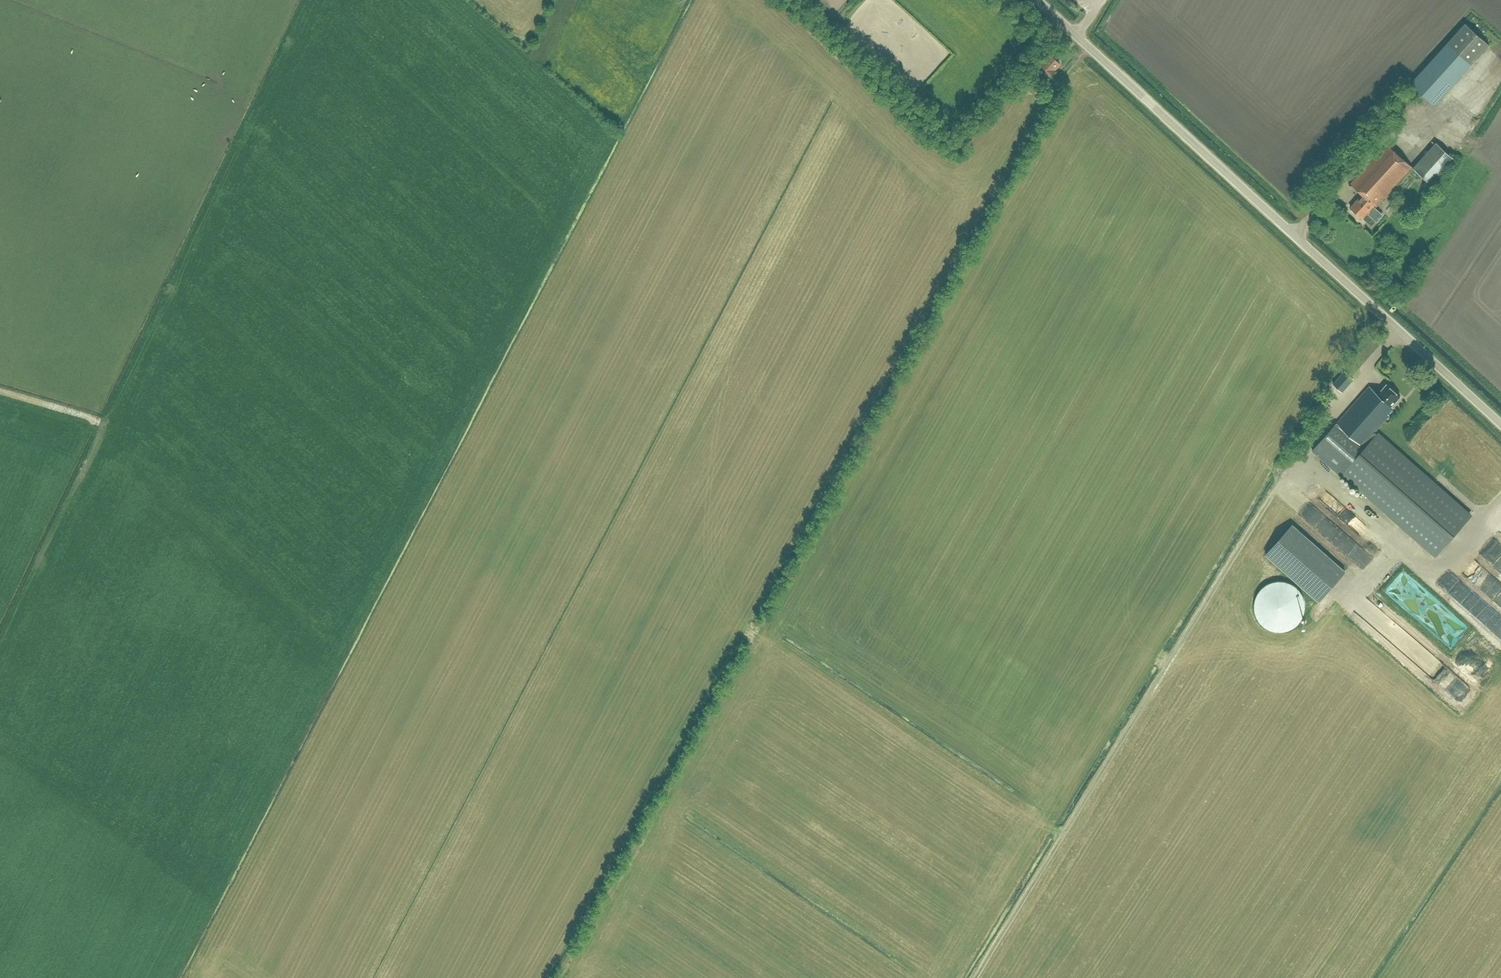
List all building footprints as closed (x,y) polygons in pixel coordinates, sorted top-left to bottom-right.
[(1466,23),(1448,43),(1411,83),(1434,104),(1489,44),(1466,23)] [(1059,63),(1049,54),(1035,70),(1038,73),(1040,72),(1047,77),(1059,63)] [(1455,159),(1436,142),(1413,167),(1432,185),(1455,159)] [(1362,217),(1369,210),(1369,211),(1368,213),(1375,220),(1382,212),(1373,205),(1374,204),(1376,206),(1412,166),(1387,143),(1351,183),(1362,194),(1350,207),(1362,217)] [(1333,384),(1342,393),(1354,379),(1345,371),(1333,384)] [(1377,435),(1375,432),(1390,415),(1387,413),(1393,407),(1392,406),(1400,396),(1387,384),(1378,393),(1369,386),(1365,390),(1361,386),(1354,394),(1358,398),(1313,451),(1341,476),(1344,473),(1437,555),(1472,515),(1378,434),(1377,435)] [(1334,506),(1338,500),(1329,494),(1325,499),(1334,506)] [(1266,554),(1318,601),(1345,570),(1292,524),(1266,554)] [(1360,561),(1366,567),(1372,562),(1366,556),(1360,561)] [(1254,614),(1257,621),(1262,627),(1268,632),(1276,635),(1284,635),(1292,633),(1298,628),(1303,622),(1306,616),(1307,609),(1306,602),(1304,595),(1299,590),(1293,585),(1287,583),(1280,582),(1272,583),(1265,587),(1260,592),(1256,599),(1254,606),(1254,614)] [(1492,625),(1500,635),(1500,616),(1492,625)] [(1487,661),(1476,676),(1487,685),(1498,669),(1487,661)]
